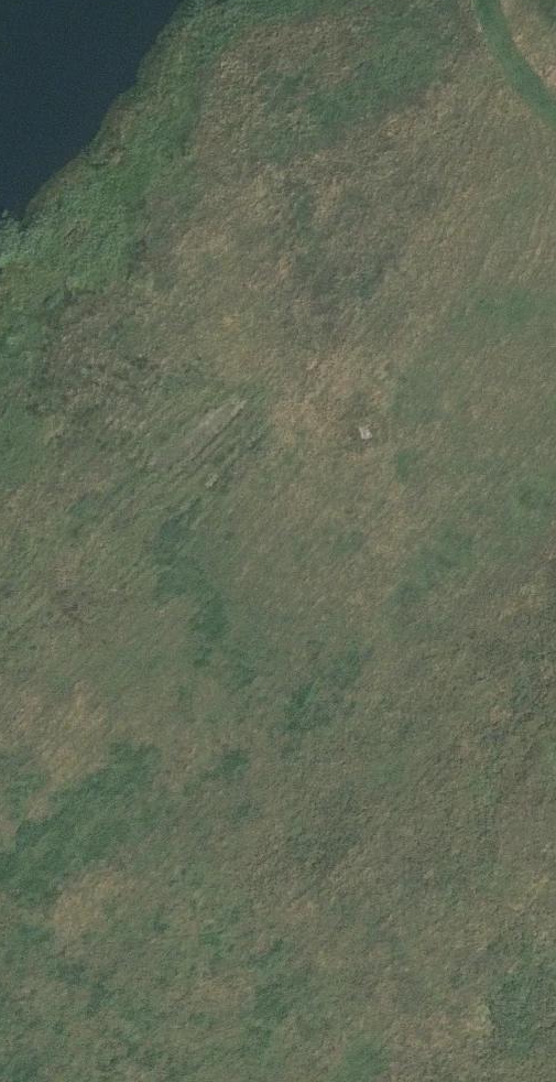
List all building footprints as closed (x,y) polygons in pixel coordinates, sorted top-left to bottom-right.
[(355,435),(369,431),(365,415),(351,419),(355,435)]
